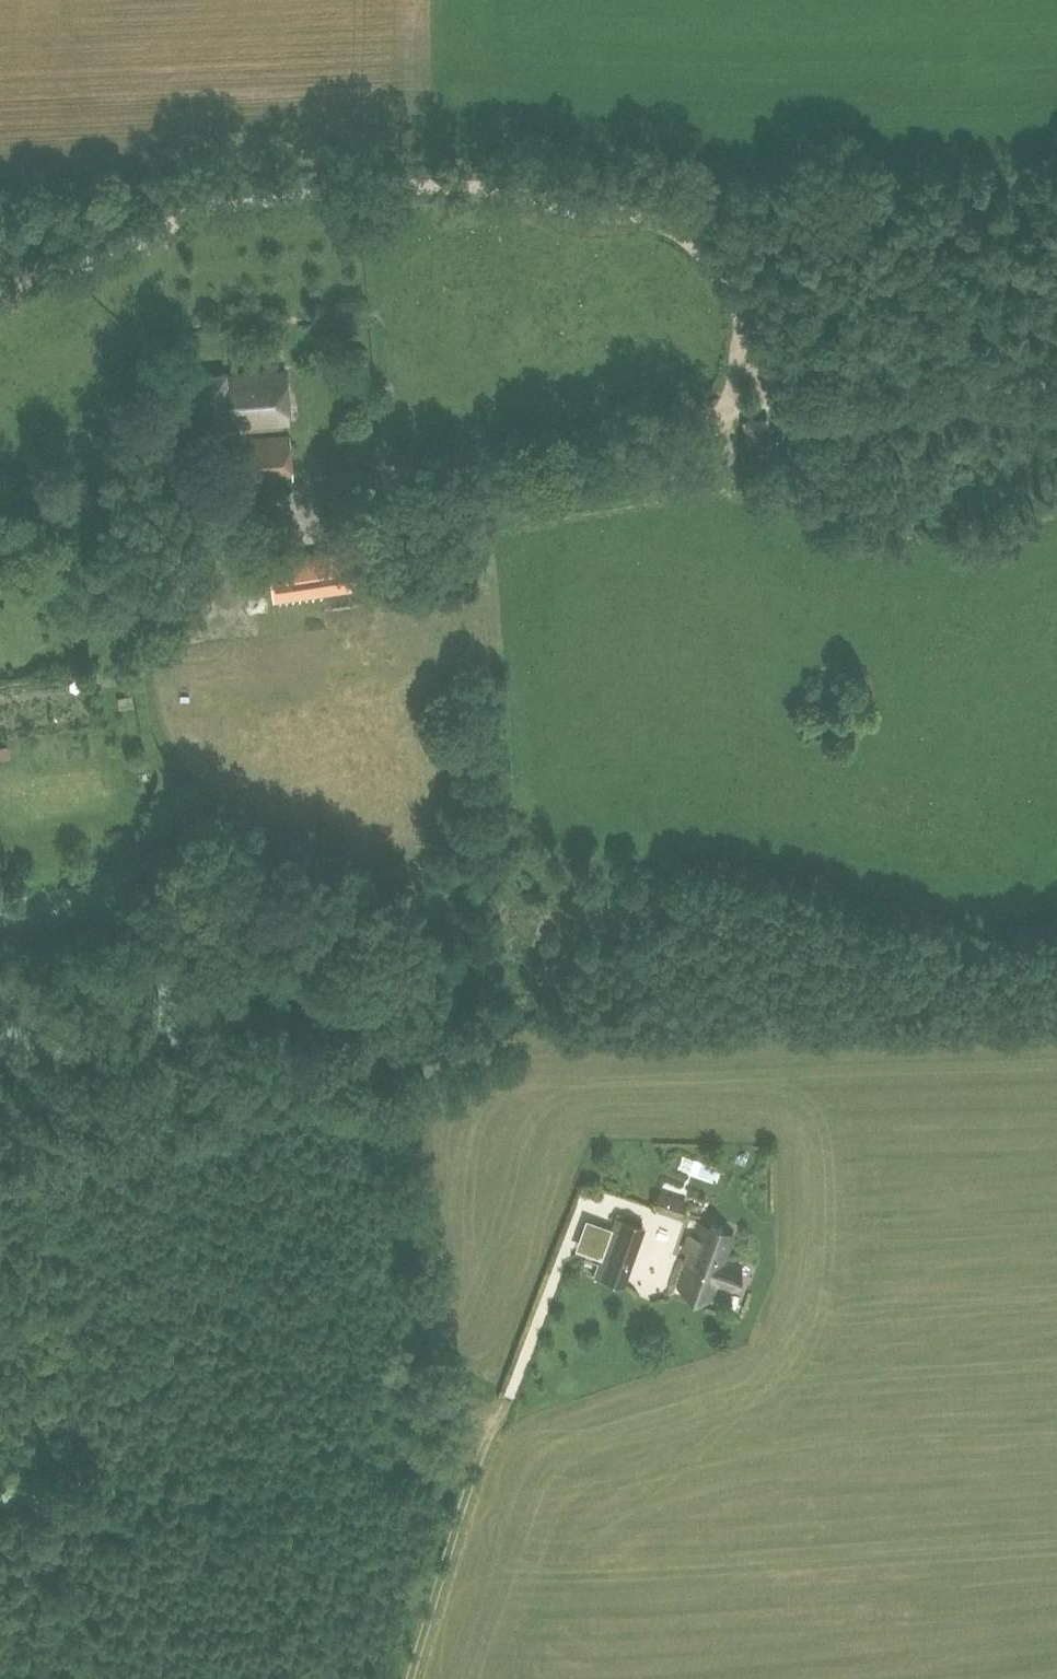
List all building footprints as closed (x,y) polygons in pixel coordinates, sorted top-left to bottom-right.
[(287,374),(286,374),(286,371),(227,375),(226,370),(197,373),(203,428),(233,425),(232,424),(291,418),(287,374)] [(292,481),(290,434),(232,437),(234,484),(292,481)] [(10,530),(0,531),(0,547),(13,546),(10,530)] [(683,1216),(689,1199),(675,1193),(676,1188),(662,1183),(654,1205),(683,1216)] [(624,1271),(641,1225),(615,1216),(599,1262),(624,1271)] [(685,1254),(673,1288),(704,1299),(709,1284),(726,1290),(734,1267),(718,1261),(727,1236),(696,1225),(691,1239),(683,1236),(678,1251),(685,1254)]
